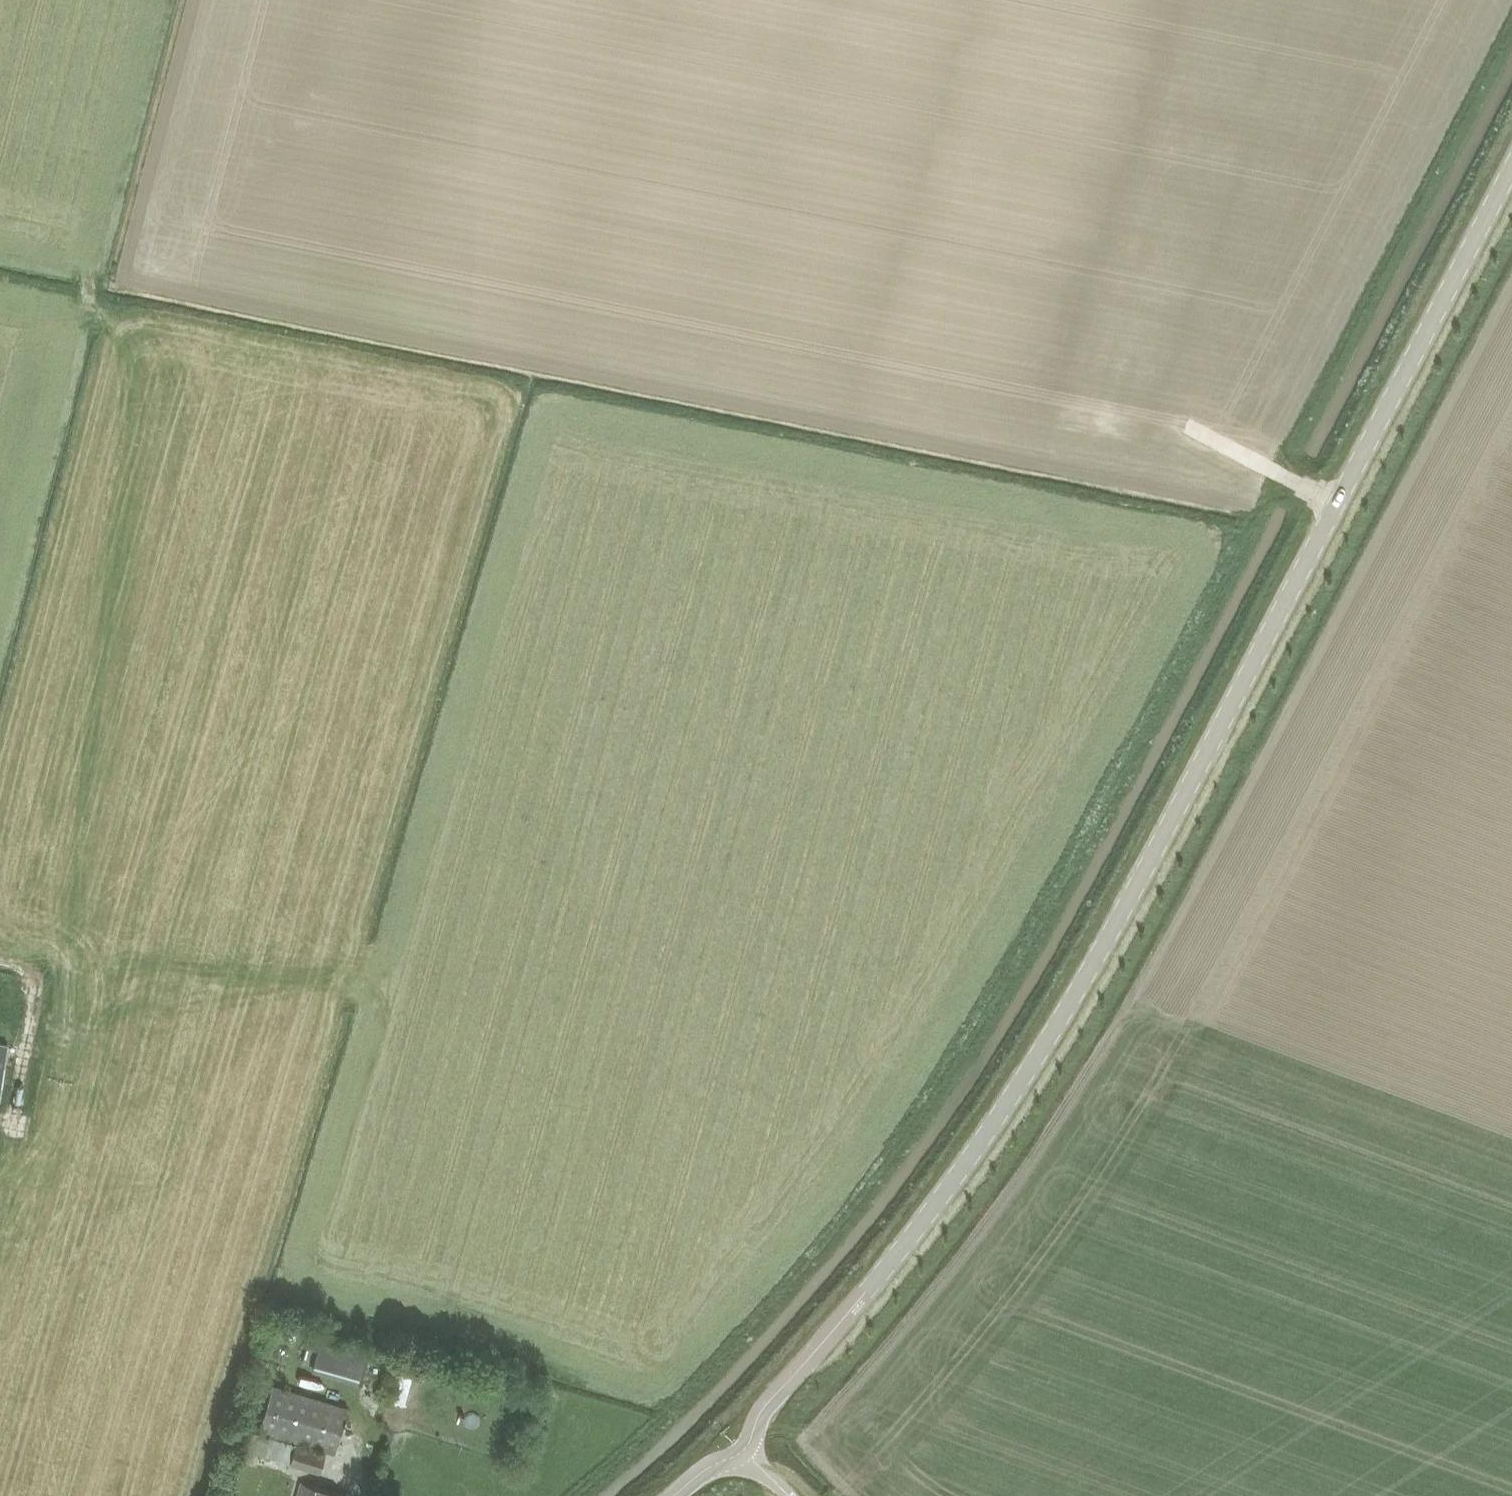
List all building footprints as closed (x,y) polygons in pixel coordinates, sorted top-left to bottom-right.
[(313,1366),(313,1369),(357,1381),(358,1381),(363,1362),(366,1352),(320,1339),(317,1350),(313,1366)] [(411,1403),(418,1365),(405,1362),(398,1401),(411,1403)] [(277,1462),(319,1473),(325,1452),(335,1455),(349,1408),(273,1387),(260,1433),(250,1430),(244,1451),(277,1460),(277,1462)] [(303,1486),(301,1495),(338,1495),(303,1486)]
